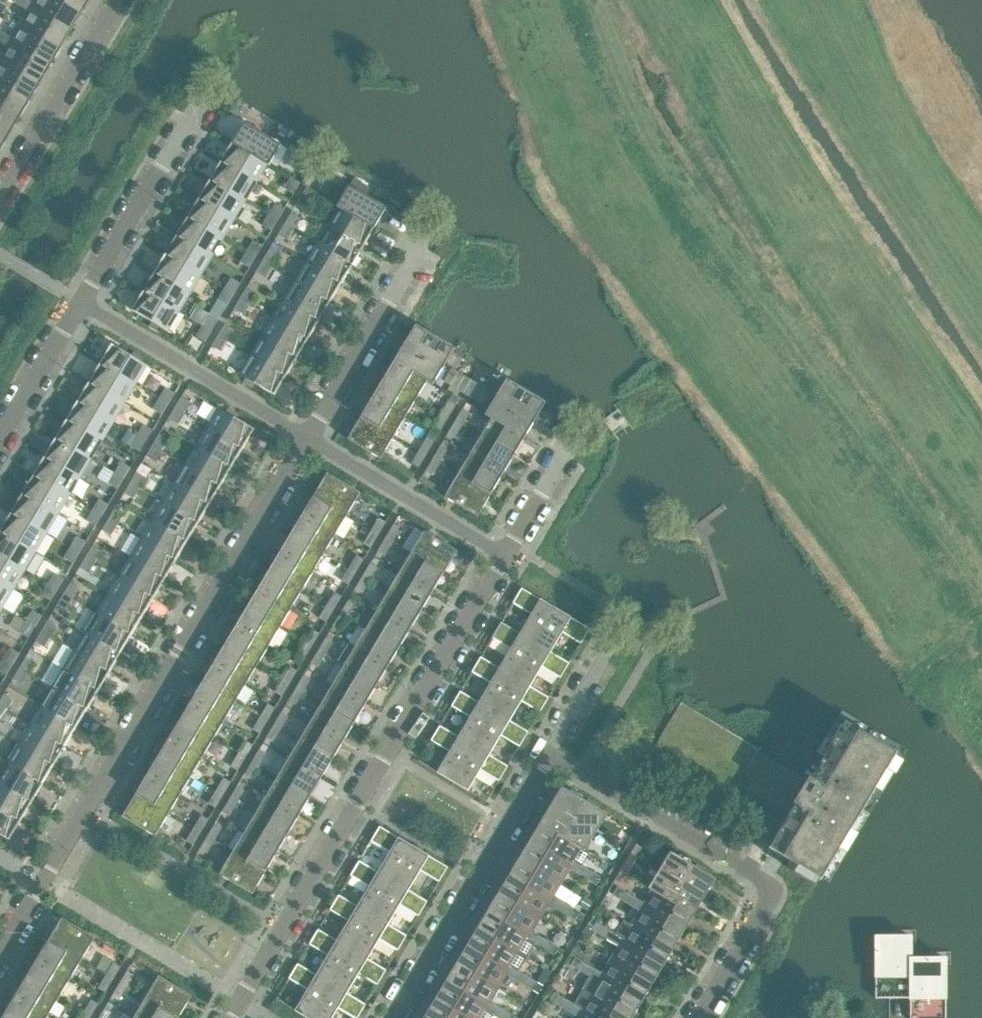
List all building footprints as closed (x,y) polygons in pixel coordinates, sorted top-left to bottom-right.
[(15,3),(29,11),(21,24),(58,47),(58,46),(59,43),(57,42),(59,37),(61,38),(65,32),(68,29),(31,7),(34,3),(29,0),(17,0),(15,3)] [(31,7),(68,29),(69,25),(73,19),(71,18),(74,13),(76,15),(79,11),(60,0),(35,0),(34,3),(31,7)] [(79,11),(80,7),(78,6),(81,2),(82,3),(84,0),(60,0),(79,11)] [(12,38),(10,42),(47,64),(48,60),(52,54),(50,53),(53,48),(55,50),(58,47),(21,24),(12,38)] [(8,46),(0,59),(0,60),(37,82),(37,81),(38,78),(36,77),(39,72),(40,73),(44,67),(45,67),(47,64),(10,42),(12,38),(0,31),(0,42),(8,46)] [(26,99),(28,95),(27,95),(31,89),(29,88),(32,83),(34,85),(37,82),(0,60),(0,83),(26,99)] [(16,117),(16,116),(17,113),(15,112),(18,107),(19,108),(23,102),(24,102),(26,99),(0,83),(0,107),(16,117)] [(5,134),(7,130),(6,130),(10,124),(8,123),(11,118),(13,120),(16,117),(0,107),(0,131),(5,134)] [(270,165),(281,145),(244,123),(232,143),(270,165)] [(270,165),(232,143),(230,146),(231,147),(229,150),(228,150),(221,161),(256,182),(266,164),(269,166),(270,165)] [(256,182),(221,161),(219,164),(220,165),(218,169),(217,168),(210,180),(244,200),(256,182)] [(294,194),(300,183),(291,177),(284,189),(294,194)] [(349,186),(338,205),(375,227),(386,208),(364,195),(368,188),(353,179),(349,186)] [(244,200),(210,180),(208,183),(209,184),(207,187),(206,187),(199,198),(233,219),(244,200)] [(310,204),(316,193),(307,187),(300,198),(310,204)] [(233,219),(199,198),(197,202),(198,202),(196,206),(195,205),(188,217),(222,237),(233,219)] [(278,220),(285,209),(275,204),(269,215),(278,220)] [(375,227),(338,205),(336,208),(339,209),(329,226),(364,246),(371,235),(370,234),(372,231),(373,231),(375,227)] [(294,229),(301,219),(291,213),(285,224),(294,229)] [(272,231),(278,220),(269,215),(262,225),(272,231)] [(222,237),(188,217),(186,220),(187,221),(185,224),(184,224),(177,235),(211,256),(222,237)] [(288,240),(294,229),(285,224),(278,235),(288,240)] [(364,246),(329,226),(319,244),(353,264),(360,253),(359,253),(361,249),(362,250),(364,246)] [(211,256),(177,235),(175,239),(176,239),(174,243),(173,242),(166,254),(200,274),(211,256)] [(256,257),(262,246),(253,241),(247,252),(256,257)] [(353,264),(319,244),(308,262),(342,283),(348,272),(347,271),(350,268),(351,268),(353,264)] [(272,266),(278,256),(269,250),(263,261),(272,266)] [(250,268),(256,257),(247,252),(240,262),(250,268)] [(200,274),(166,254),(164,257),(165,258),(163,261),(162,261),(155,272),(189,293),(200,274)] [(265,277),(272,266),(263,261),(256,272),(265,277)] [(342,283),(308,262),(296,281),(331,301),(337,290),(336,290),(339,286),(340,287),(342,283)] [(189,293),(155,272),(153,276),(154,276),(152,280),(151,279),(144,291),(178,311),(189,293)] [(234,294),(240,283),(231,278),(225,289),(234,294)] [(331,301),(296,281),(285,300),(320,320),(326,309),(325,308),(327,305),(328,305),(331,301)] [(250,304),(256,293),(247,287),(241,298),(250,304)] [(227,305),(234,294),(225,289),(218,300),(227,305)] [(178,311),(144,291),(142,294),(143,295),(141,298),(140,298),(132,310),(152,322),(149,326),(158,332),(161,327),(166,331),(178,311)] [(243,314),(250,304),(241,298),(234,309),(243,314)] [(320,320),(285,300),(274,318),(309,339),(315,328),(314,327),(316,323),(317,324),(320,320)] [(212,331),(218,321),(209,315),(202,326),(212,331)] [(309,339),(274,318),(263,337),(298,357),(304,346),(303,345),(305,342),(306,343),(309,339)] [(228,341),(234,330),(225,324),(218,335),(228,341)] [(433,384),(455,348),(416,325),(395,361),(427,381),(433,384)] [(205,342),(212,331),(202,326),(196,337),(205,342)] [(221,352),(228,341),(218,335),(212,346),(221,352)] [(298,357),(263,337),(252,355),(286,376),(293,365),(292,364),(294,360),(295,361),(298,357)] [(146,364),(141,361),(143,357),(134,352),(132,356),(112,344),(109,348),(110,349),(108,353),(107,352),(100,363),(135,384),(146,364)] [(286,376),(252,355),(240,375),(246,379),(243,383),(252,389),(255,384),(275,396),(282,383),(281,383),(283,379),(284,380),(286,376)] [(417,399),(427,381),(395,361),(384,379),(417,399)] [(135,384),(100,363),(98,367),(99,368),(97,371),(96,371),(89,382),(124,403),(135,384)] [(479,403),(487,390),(455,371),(448,383),(479,403)] [(406,417),(417,399),(384,379),(373,397),(406,417)] [(491,419),(525,438),(546,402),(507,379),(485,415),(491,419)] [(124,403),(89,382),(87,386),(88,386),(86,390),(85,389),(78,401),(113,421),(124,403)] [(169,404),(175,393),(166,388),(159,398),(169,404)] [(184,413),(191,403),(181,397),(175,408),(184,413)] [(395,436),(406,417),(373,397),(362,416),(395,436)] [(162,415),(169,404),(159,398),(153,409),(162,415)] [(113,421),(78,401),(76,404),(77,405),(75,408),(74,408),(67,419),(101,440),(113,421)] [(448,417),(456,405),(449,401),(441,413),(448,417)] [(178,424),(184,413),(175,408),(168,419),(178,424)] [(254,429),(235,418),(237,413),(228,408),(226,412),(220,409),(209,428),(243,448),(250,437),(249,437),(251,433),(252,434),(254,429)] [(462,425),(469,413),(463,409),(455,421),(462,425)] [(441,430),(448,417),(441,413),(434,426),(441,430)] [(381,459),(395,436),(362,416),(348,439),(381,459)] [(101,440),(67,419),(65,423),(66,423),(64,427),(63,426),(56,438),(91,458),(101,440)] [(525,438),(491,419),(481,437),(514,456),(525,438)] [(454,438),(462,425),(455,421),(448,434),(454,438)] [(146,441),(153,430),(143,425),(137,436),(146,441)] [(243,448),(209,428),(198,447),(232,467),(239,456),(238,455),(240,452),(241,452),(243,448)] [(162,451),(168,440),(159,434),(153,445),(162,451)] [(140,452),(146,441),(137,436),(131,447),(140,452)] [(514,456),(481,437),(470,455),(503,475),(514,456)] [(91,458),(56,438),(54,441),(55,442),(53,445),(52,445),(45,456),(79,477),(91,458)] [(426,454),(434,442),(427,438),(419,450),(426,454)] [(156,462),(162,451),(153,445),(146,456),(156,462)] [(440,463),(447,450),(440,446),(433,458),(440,463)] [(232,467),(198,447),(187,465),(221,486),(228,474),(227,474),(229,470),(230,471),(232,467)] [(419,467),(426,454),(419,450),(412,463),(419,467)] [(503,475),(470,455),(459,474),(492,494),(503,475)] [(79,477),(45,456),(43,460),(44,460),(42,464),(41,463),(34,475),(68,496),(79,477)] [(432,475),(440,463),(433,458),(425,471),(432,475)] [(124,478),(131,468),(121,462),(115,473),(124,478)] [(221,486),(187,465),(175,484),(210,504),(217,493),(216,492),(218,489),(219,489),(221,486)] [(140,488),(147,477),(137,471),(131,482),(140,488)] [(118,489),(124,478),(115,473),(108,484),(118,489)] [(347,516),(360,493),(327,473),(314,496),(347,516)] [(492,494),(459,474),(445,497),(478,517),(492,494)] [(68,496),(34,475),(32,478),(33,479),(31,483),(30,482),(23,494),(57,514),(68,496)] [(134,499),(140,488),(131,482),(124,493),(134,499)] [(210,504),(175,484),(164,502),(199,523),(205,511),(204,511),(207,507),(208,508),(210,504)] [(57,514),(23,494),(21,497),(22,498),(19,501),(18,501),(12,512),(46,532),(57,514)] [(336,535),(347,516),(314,496),(303,515),(336,535)] [(102,515),(109,505),(99,499),(93,510),(102,515)] [(199,523),(164,502),(153,521),(188,541),(194,530),(193,529),(195,526),(196,526),(199,523)] [(118,525),(124,514),(115,508),(109,519),(118,525)] [(96,526),(102,515),(93,510),(86,521),(96,526)] [(46,532),(12,512),(9,516),(10,516),(8,520),(7,519),(0,531),(35,551),(46,532)] [(325,553),(336,535),(303,515),(292,533),(325,553)] [(378,535),(386,523),(379,518),(371,531),(378,535)] [(111,536),(118,525),(109,519),(102,530),(111,536)] [(188,541),(153,521),(142,540),(176,560),(183,548),(182,548),(184,544),(185,545),(188,541)] [(392,543),(399,531),(392,527),(385,539),(392,543)] [(0,531),(0,532),(0,556),(23,570),(35,551),(0,531)] [(371,548),(378,535),(371,531),(364,543),(371,548)] [(444,574),(457,551),(424,531),(411,554),(444,574)] [(314,572),(325,553),(292,533),(281,552),(314,572)] [(80,553),(86,542),(77,537),(70,547),(80,553)] [(384,556),(392,543),(385,539),(377,552),(384,556)] [(176,560),(142,540),(131,558),(165,579),(172,567),(171,566),(173,563),(174,563),(176,560)] [(96,562),(102,552),(93,546),(86,557),(96,562)] [(73,564),(80,553),(70,547),(64,558),(73,564)] [(302,590),(314,572),(281,552),(269,571),(302,590)] [(444,574),(411,554),(400,573),(433,592),(444,574)] [(356,572),(364,559),(357,555),(349,568),(356,572)] [(0,556),(0,581),(12,588),(23,570),(0,556)] [(89,573),(96,562),(86,557),(80,568),(89,573)] [(165,579),(131,558),(120,577),(154,597),(161,586),(160,585),(162,582),(163,582),(165,579)] [(370,580),(377,568),(370,564),(363,576),(370,580)] [(348,585),(356,572),(349,568),(342,580),(348,585)] [(291,609),(302,590),(269,571),(258,589),(291,609)] [(433,592),(400,573),(389,591),(422,611),(433,592)] [(58,590),(64,579),(55,574),(48,585),(58,590)] [(362,593),(370,580),(363,576),(355,589),(362,593)] [(154,597),(120,577),(109,595),(143,616),(150,604),(149,604),(151,600),(152,601),(154,597)] [(12,588),(0,581),(0,606),(1,607),(12,613),(23,595),(12,588)] [(73,599),(80,589),(71,583),(64,594),(73,599)] [(51,601),(58,590),(48,585),(42,595),(51,601)] [(536,642),(556,608),(522,588),(513,603),(532,614),(520,633),(536,642)] [(280,628),(291,609),(258,589),(247,608),(280,628)] [(422,611),(389,591),(378,610),(410,630),(422,611)] [(334,609),(341,597),(334,592),(327,605),(334,609)] [(67,610),(73,599),(64,594),(58,605),(67,610)] [(143,616),(109,595),(98,614),(132,634),(139,623),(138,622),(140,619),(141,619),(143,616)] [(348,617),(355,605),(348,601),(341,613),(348,617)] [(326,622),(334,609),(327,605),(319,618),(326,622)] [(132,634),(98,614),(87,607),(77,626),(87,633),(121,653),(128,641),(127,641),(129,637),(130,638),(132,634)] [(269,646),(280,628),(247,608),(236,626),(269,646)] [(590,629),(556,608),(536,642),(551,652),(562,632),(581,644),(590,629)] [(410,630),(378,610),(366,628),(399,648),(410,630)] [(35,627),(42,616),(33,611),(26,622),(35,627)] [(340,630),(348,617),(341,613),(333,626),(340,630)] [(51,636),(58,626),(48,620),(42,631),(51,636)] [(29,638),(35,627),(26,622),(20,632),(29,638)] [(515,677),(536,642),(520,633),(501,622),(492,637),(511,648),(500,668),(515,677)] [(258,665),(269,646),(236,626),(225,645),(258,665)] [(399,648),(366,628),(355,647),(388,667),(399,648)] [(312,646),(319,634),(312,630),(308,637),(297,631),(294,636),(305,642),(312,646)] [(45,647),(51,636),(42,631),(35,642),(45,647)] [(121,653),(87,633),(76,651),(110,672),(117,660),(116,659),(118,656),(119,656),(121,653)] [(326,654),(333,642),(326,638),(319,650),(326,654)] [(304,659),(312,646),(305,642),(297,655),(304,659)] [(570,663),(551,652),(536,642),(515,677),(530,686),(542,667),(561,678),(570,663)] [(247,683),(258,665),(225,645),(214,664),(247,683)] [(294,654),(283,647),(279,652),(291,659),(294,654)] [(388,667),(355,647),(344,666),(377,685),(388,667)] [(13,664),(20,653),(10,648),(4,659),(13,664)] [(318,667),(326,654),(319,650),(311,663),(318,667)] [(110,672),(76,651),(65,670),(99,690),(106,679),(105,678),(107,674),(108,675),(110,672)] [(515,677),(500,668),(481,656),(472,671),(491,683),(479,702),(495,711),(515,677)] [(29,674),(36,663),(26,657),(20,668),(29,674)] [(13,664),(4,659),(0,665),(0,671),(7,675),(13,664)] [(236,702),(247,683),(214,664),(203,682),(236,702)] [(377,685),(344,666),(333,684),(366,704),(377,685)] [(290,683),(297,671),(290,667),(283,679),(290,683)] [(23,684),(29,674),(20,668),(13,679),(23,684)] [(99,690),(65,670),(54,688),(88,709),(95,697),(94,697),(96,693),(97,694),(99,690)] [(303,692),(311,679),(304,675),(296,687),(303,692)] [(549,697),(530,686),(515,677),(495,711),(510,720),(521,701),(540,712),(549,697)] [(282,696),(290,683),(283,679),(275,692),(282,696)] [(225,720),(236,702),(203,682),(192,701),(225,720)] [(366,704),(333,684),(322,703),(355,722),(366,704)] [(296,704),(303,692),(296,687),(289,700),(296,704)] [(88,709),(54,688),(43,707),(77,727),(84,716),(83,715),(85,712),(86,712),(88,709)] [(495,711),(479,702),(460,691),(451,706),(470,717),(459,736),(474,746),(495,711)] [(13,700),(4,695),(0,701),(0,707),(7,711),(13,700)] [(214,739),(225,720),(192,701),(181,719),(214,739)] [(355,722),(322,703),(311,721),(344,741),(355,722)] [(267,721),(275,708),(268,704),(260,717),(267,721)] [(810,781),(682,705),(650,759),(771,833),(776,837),(810,781)] [(77,727),(43,707),(32,726),(66,746),(72,735),(71,734),(73,730),(74,731),(77,727)] [(529,732),(510,720),(495,711),(474,746),(489,755),(501,735),(520,747),(529,732)] [(281,729),(288,716),(282,712),(274,725),(281,729)] [(260,733),(267,721),(260,717),(253,729),(260,733)] [(203,757),(214,739),(181,719),(170,738),(203,757)] [(344,741),(311,721),(300,740),(333,760),(344,741)] [(821,879),(897,753),(845,722),(810,781),(776,837),(770,848),(780,854),(821,879)] [(273,741),(281,729),(274,725),(267,737),(273,741)] [(474,746),(459,736),(440,725),(431,740),(450,752),(437,773),(453,782),(474,746)] [(66,746),(32,726),(21,744),(54,764),(61,753),(60,752),(62,749),(63,750),(66,746)] [(192,776),(203,757),(170,738),(159,756),(192,776)] [(333,760),(300,740),(289,759),(322,778),(333,760)] [(245,758),(253,745),(246,741),(238,754),(245,758)] [(54,764),(21,744),(10,763),(43,783),(50,772),(49,771),(51,768),(52,768),(54,764)] [(508,766),(489,755),(474,746),(453,782),(468,791),(480,770),(499,781),(508,766)] [(259,766),(266,753),(259,749),(252,762),(259,766)] [(238,770),(245,758),(238,754),(231,766),(238,770)] [(181,795),(192,776),(159,756),(148,775),(181,795)] [(322,778),(289,759),(278,777),(311,797),(322,778)] [(251,779),(259,766),(252,762),(244,775),(251,779)] [(10,763),(0,779),(0,782),(32,802),(39,790),(38,790),(40,786),(41,787),(43,783),(10,763)] [(170,813),(181,795),(148,775),(137,793),(170,813)] [(311,797),(278,777),(267,796),(300,815),(311,797)] [(223,795),(231,782),(224,778),(216,791),(223,795)] [(0,782),(0,807),(21,820),(28,809),(27,808),(29,805),(30,805),(32,802),(0,782)] [(237,803),(244,791),(237,787),(230,799),(237,803)] [(562,787),(551,805),(555,808),(592,830),(603,811),(602,811),(566,789),(562,787)] [(216,807),(223,795),(216,791),(209,803),(216,807)] [(156,837),(170,813),(137,793),(123,817),(156,837)] [(300,815),(267,796),(256,814),(289,834),(300,815)] [(229,816),(237,803),(230,799),(222,812),(229,816)] [(551,805),(541,823),(545,825),(581,847),(592,830),(555,808),(551,805)] [(0,807),(0,835),(9,840),(17,827),(16,827),(18,823),(19,824),(21,820),(0,807)] [(289,834),(256,814),(245,833),(278,852),(289,834)] [(201,832),(208,819),(201,815),(194,828),(201,832)] [(541,823),(530,840),(534,842),(571,864),(568,868),(582,876),(587,868),(582,865),(590,852),(581,847),(545,825),(541,823)] [(215,840),(222,828),(215,824),(208,836),(215,840)] [(394,881),(414,846),(380,826),(371,841),(390,852),(378,871),(394,881)] [(193,845),(201,832),(194,828),(187,840),(193,845)] [(620,831),(614,842),(625,848),(625,849),(632,837),(631,837),(620,831)] [(278,852),(245,833),(234,851),(266,871),(278,852)] [(207,853),(215,840),(208,836),(200,849),(207,853)] [(530,840),(520,857),(524,860),(560,882),(563,878),(568,868),(571,864),(534,842),(530,840)] [(448,867),(414,846),(394,881),(409,890),(420,870),(440,882),(448,867)] [(639,858),(644,850),(636,846),(631,853),(639,858)] [(614,867),(621,855),(610,849),(604,861),(614,867)] [(266,871),(234,851),(220,875),(252,894),(266,871)] [(675,854),(664,873),(701,895),(705,897),(716,879),(712,876),(676,855),(675,854)] [(520,857),(509,875),(513,877),(550,899),(547,903),(561,911),(566,904),(552,895),(558,886),(560,882),(524,860),(520,857)] [(373,915),(394,881),(378,871),(359,860),(350,875),(369,886),(358,906),(373,915)] [(599,881),(601,876),(587,868),(582,876),(596,885),(599,881)] [(705,897),(664,873),(654,890),(694,914),(705,897)] [(509,875),(499,893),(503,895),(518,904),(539,917),(547,903),(550,899),(513,877),(509,875)] [(428,901),(409,890),(394,881),(373,915),(388,924),(400,905),(419,916),(428,901)] [(627,903),(632,895),(618,887),(615,891),(613,895),(627,903)] [(632,895),(627,903),(641,911),(643,907),(680,929),(684,932),(694,914),(654,890),(646,903),(632,895)] [(499,893),(488,910),(529,935),(526,938),(535,944),(540,947),(545,939),(531,931),(539,917),(518,904),(503,895),(499,893)] [(373,915),(358,906),(339,894),(330,909),(349,921),(337,940),(353,949),(373,915)] [(588,910),(593,902),(590,899),(585,908),(588,910)] [(580,912),(566,904),(561,911),(575,920),(578,916),(580,912)] [(633,925),(670,947),(674,949),(684,932),(680,929),(643,907),(641,911),(633,925)] [(529,935),(488,910),(478,928),(527,957),(535,944),(526,938),(529,935)] [(407,935),(388,924),(373,915),(353,949),(368,958),(379,939),(398,950),(407,935)] [(82,960),(95,938),(62,918),(49,941),(82,960)] [(606,938),(611,930),(597,922),(594,926),(592,930),(606,938)] [(611,930),(606,938),(620,946),(622,942),(659,964),(663,967),(674,949),(670,947),(633,925),(625,938),(611,930)] [(478,928),(467,945),(471,948),(508,970),(505,974),(519,982),(524,974),(519,971),(527,957),(478,928)] [(332,984),(353,949),(337,940),(318,929),(309,944),(328,955),(317,975),(332,984)] [(910,999),(912,958),(912,937),(875,937),(875,999),(889,999),(910,999)] [(556,952),(559,947),(545,939),(540,947),(554,955),(556,952)] [(71,979),(82,960),(49,941),(38,959),(71,979)] [(612,960),(611,960),(649,982),(653,984),(663,967),(659,964),(622,942),(620,946),(612,960)] [(467,945),(457,963),(461,965),(498,987),(504,976),(505,974),(508,970),(471,948),(467,945)] [(387,970),(368,958),(353,949),(332,984),(347,993),(359,973),(378,985),(387,970)] [(585,973),(589,965),(575,957),(573,961),(571,965),(585,973)] [(946,958),(912,958),(910,999),(910,1017),(946,1017),(946,958)] [(59,998),(71,979),(38,959),(26,978),(59,998)] [(589,965),(585,973),(591,977),(599,982),(601,978),(638,1000),(642,1002),(653,984),(649,982),(611,960),(604,974),(589,965)] [(113,979),(120,967),(113,963),(106,975),(113,979)] [(317,975),(298,963),(289,978),(308,990),(295,1010),(308,1017),(312,1017),(332,984),(317,975)] [(457,963),(446,980),(450,983),(487,1005),(485,1009),(493,1014),(498,1017),(503,1009),(490,1001),(494,993),(497,989),(497,988),(498,987),(461,965),(457,963)] [(127,987),(134,975),(127,971),(120,983),(127,987)] [(538,982),(524,974),(519,982),(533,990),(536,987),(538,982)] [(105,992),(113,979),(106,975),(99,988),(105,992)] [(192,995),(159,976),(146,999),(178,1017),(179,1017),(192,995)] [(582,990),(627,1017),(628,1017),(632,1017),(642,1002),(638,1000),(601,978),(599,982),(591,977),(582,990)] [(15,997),(48,1016),(59,998),(26,978),(15,997)] [(436,998),(469,1017),(491,1017),(493,1014),(485,1009),(487,1005),(450,983),(446,980),(436,998)] [(119,1000),(127,987),(120,983),(112,996),(119,1000)] [(347,993),(332,984),(312,1017),(332,1017),(338,1008),(355,1017),(358,1017),(366,1004),(347,993)] [(564,1008),(578,1017),(580,1013),(589,1017),(628,1017),(627,1017),(582,990),(575,1004),(568,1000),(564,1008)] [(564,1008),(568,1000),(554,992),(552,996),(550,1000),(564,1008)] [(48,1016),(15,997),(4,1015),(9,1017),(47,1017),(48,1016)] [(436,998),(425,1015),(430,1017),(469,1017),(436,998)] [(146,999),(135,1017),(136,1017),(178,1017),(146,999)] [(91,1016),(98,1004),(91,1000),(84,1012),(91,1016)] [(112,1012),(105,1008),(99,1017),(109,1017),(112,1012)] [(517,1017),(503,1009),(498,1017),(500,1017),(517,1017)]
